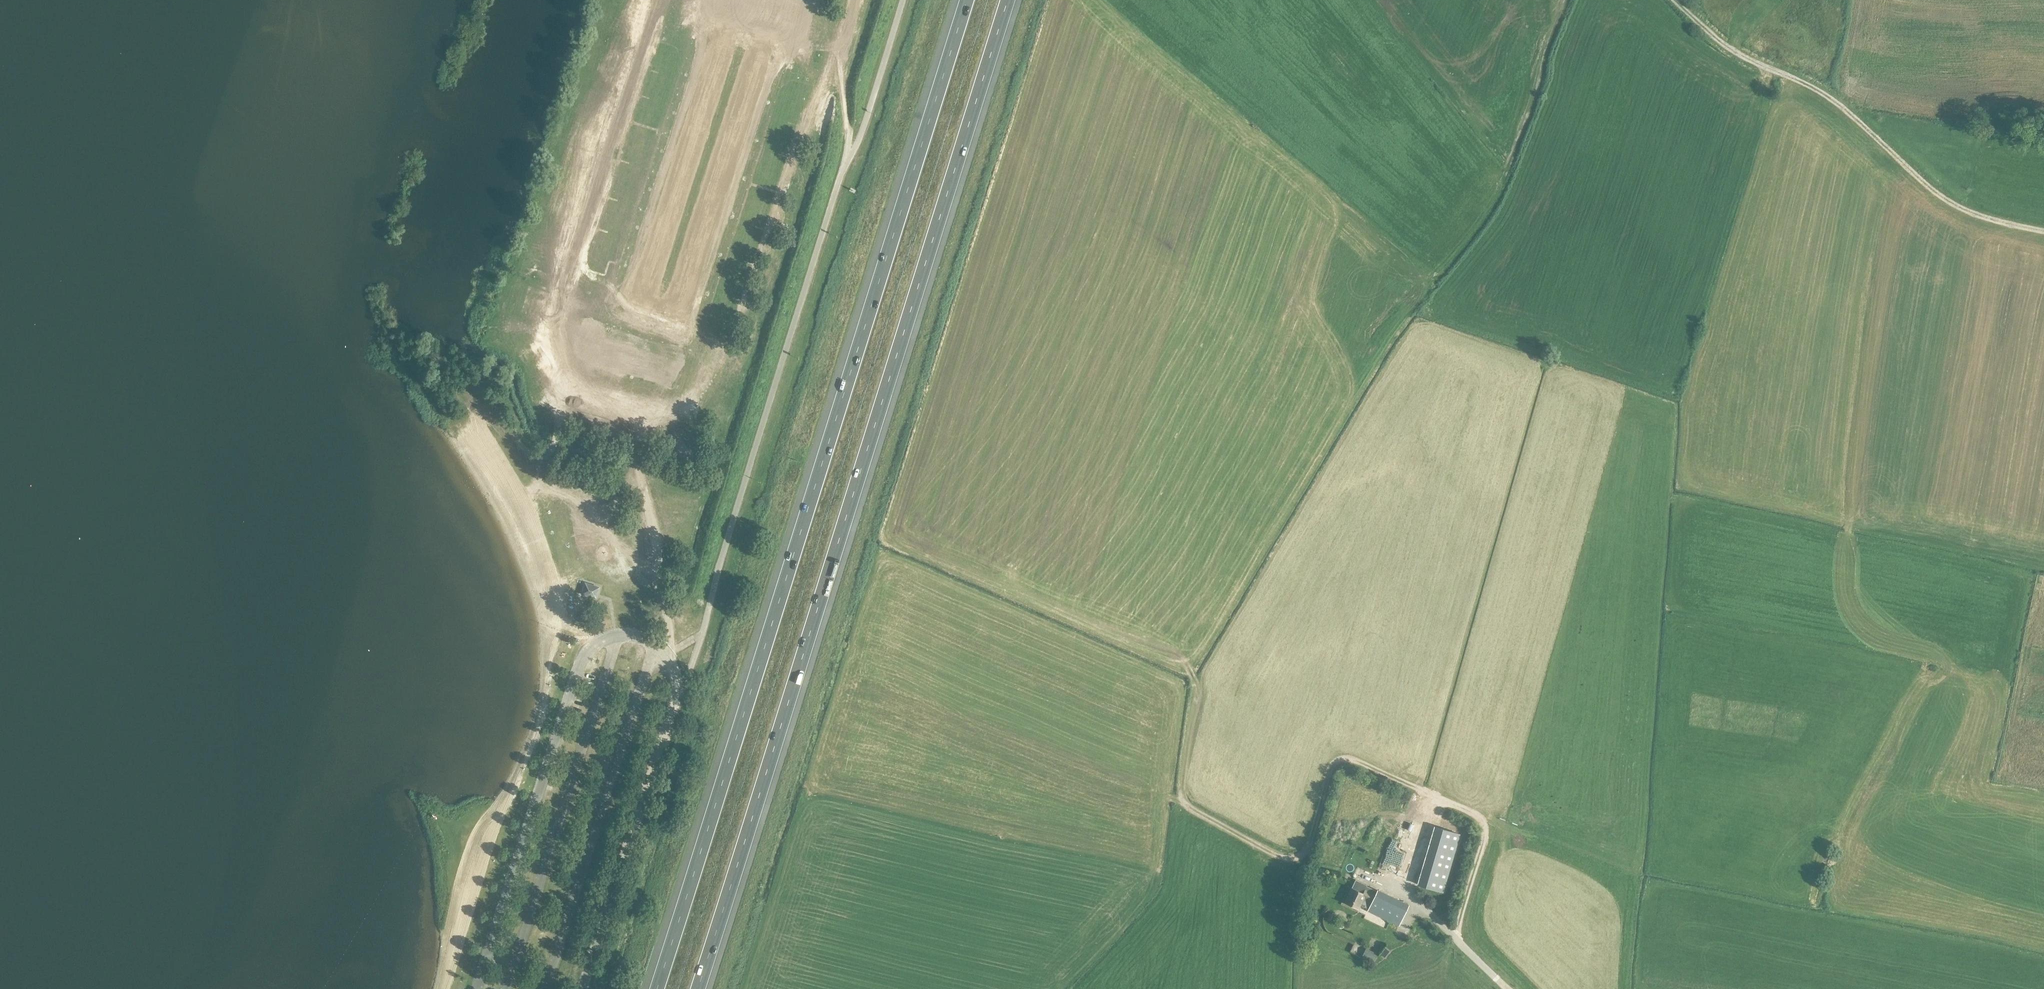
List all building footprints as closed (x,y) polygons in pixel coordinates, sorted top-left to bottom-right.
[(657,218),(665,219),(666,207),(659,206),(657,218)] [(599,587),(586,583),(583,593),(595,597),(599,587)] [(1404,873),(1432,805),(1416,798),(1388,866),(1404,873)] [(1399,823),(1404,825),(1408,817),(1404,815),(1399,823)] [(1418,864),(1416,872),(1424,874),(1426,866),(1418,864)] [(1355,880),(1345,902),(1360,908),(1365,898),(1372,902),(1377,891),(1366,886),(1367,885),(1355,880)] [(1378,890),(1377,891),(1372,902),(1368,911),(1399,925),(1409,904),(1378,890)] [(1366,948),(1362,956),(1373,962),(1378,954),(1366,948)]
